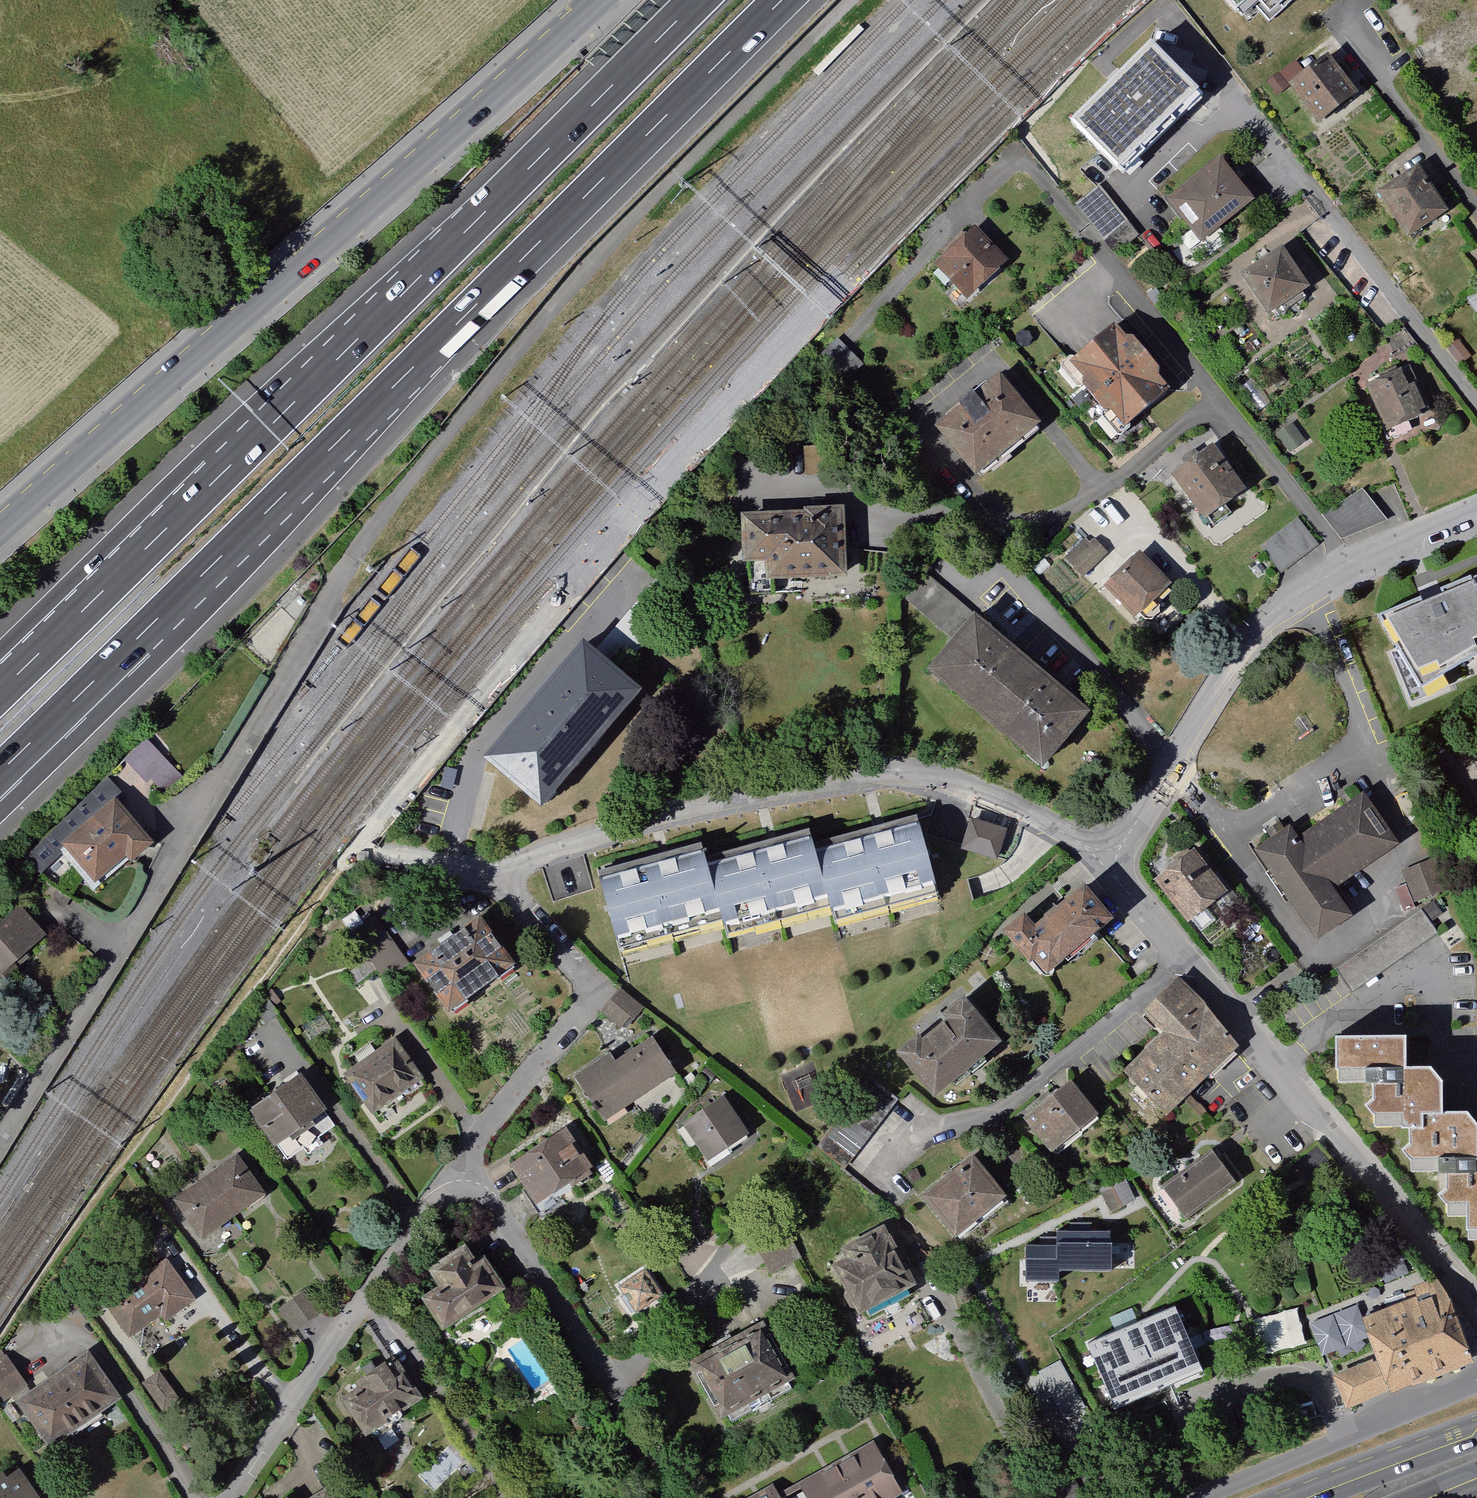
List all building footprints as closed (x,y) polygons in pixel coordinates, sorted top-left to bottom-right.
[(1237,9),(1247,0),(1229,0),(1237,9)] [(1270,20),(1292,0),(1252,0),(1270,20)] [(1075,124),(1122,171),(1202,91),(1156,45),(1075,124)] [(1295,89),(1322,121),(1359,91),(1332,59),(1295,89)] [(1169,205),(1204,248),(1261,202),(1226,158),(1169,205)] [(1408,233),(1447,208),(1421,167),(1382,193),(1408,233)] [(1096,187),(1072,206),(1104,247),(1128,226),(1096,187)] [(1128,226),(1104,247),(1116,260),(1138,240),(1128,226)] [(1003,272),(964,236),(928,274),(967,311),(1003,272)] [(1316,295),(1288,250),(1243,277),(1270,322),(1316,295)] [(1172,381),(1116,315),(1064,359),(1121,425),(1172,381)] [(819,359),(847,389),(867,372),(839,340),(819,359)] [(1432,422),(1413,367),(1370,381),(1389,436),(1432,422)] [(1038,432),(996,380),(942,423),(984,475),(1038,432)] [(1254,491),(1213,440),(1173,473),(1214,523),(1254,491)] [(846,449),(806,451),(807,480),(847,478),(846,449)] [(1325,517),(1341,542),(1389,521),(1363,491),(1325,517)] [(853,577),(851,503),(751,505),(753,580),(853,577)] [(1259,546),(1285,575),(1317,548),(1298,520),(1259,546)] [(1108,549),(1086,529),(1063,554),(1085,574),(1108,549)] [(1178,582),(1143,548),(1106,585),(1141,619),(1178,582)] [(1409,699),(1476,673),(1476,573),(1375,611),(1409,699)] [(651,580),(590,655),(609,671),(618,659),(628,665),(678,601),(651,580)] [(1098,703),(981,606),(931,666),(1048,764),(1098,703)] [(590,655),(583,650),(558,680),(491,760),(543,804),(636,693),(609,671),(590,655)] [(162,792),(184,775),(157,741),(135,758),(162,792)] [(1257,847),(1323,939),(1361,912),(1342,886),(1402,844),(1366,793),(1305,836),(1293,820),(1257,847)] [(115,798),(57,845),(95,890),(152,842),(115,798)] [(1009,827),(969,816),(961,845),(1001,856),(1009,827)] [(945,892),(929,821),(822,845),(834,898),(838,917),(945,892)] [(834,898),(822,845),(814,825),(708,857),(726,911),(731,928),(834,898)] [(615,947),(726,911),(708,857),(702,839),(592,875),(615,947)] [(1235,889),(1199,845),(1161,875),(1197,919),(1235,889)] [(1400,865),(1412,901),(1442,891),(1431,855),(1400,865)] [(1121,913),(1094,881),(1046,922),(1033,908),(1008,930),(1048,976),(1121,913)] [(55,934),(27,902),(0,925),(0,982),(55,934)] [(415,955),(457,1015),(527,966),(485,907),(415,955)] [(1419,907),(1336,968),(1352,991),(1439,930),(1419,907)] [(351,932),(384,982),(410,966),(375,917),(351,932)] [(1238,1042),(1181,980),(1147,1011),(1165,1030),(1121,1070),(1160,1113),(1238,1042)] [(643,1001),(622,985),(603,1010),(624,1026),(643,1001)] [(1014,1038),(973,989),(946,1011),(953,1019),(935,1034),(927,1024),(899,1047),(941,1098),(1014,1038)] [(685,1065),(660,1028),(620,1055),(614,1046),(576,1072),(607,1117),(685,1065)] [(1332,1081),(1371,1082),(1371,1130),(1408,1130),(1408,1175),(1446,1175),(1445,1215),(1467,1215),(1467,1235),(1476,1235),(1476,1106),(1446,1106),(1446,1061),(1410,1060),(1410,1032),(1332,1031),(1332,1081)] [(425,1084),(396,1038),(344,1071),(372,1117),(425,1084)] [(325,1116),(298,1076),(254,1106),(282,1146),(290,1160),(303,1151),(307,1158),(323,1147),(319,1139),(334,1128),(325,1116)] [(914,1115),(872,1077),(820,1147),(863,1177),(914,1115)] [(1056,1153),(1103,1115),(1072,1078),(1026,1117),(1056,1153)] [(751,1135),(723,1094),(680,1123),(708,1164),(751,1135)] [(597,1170),(571,1126),(515,1158),(540,1202),(597,1170)] [(1238,1177),(1214,1146),(1165,1185),(1189,1216),(1238,1177)] [(1011,1192),(979,1152),(927,1193),(960,1233),(1011,1192)] [(239,1155),(209,1175),(237,1216),(268,1196),(239,1155)] [(1138,1201),(1123,1170),(1099,1181),(1113,1212),(1138,1201)] [(237,1216),(209,1175),(177,1196),(204,1236),(237,1216)] [(661,1234),(684,1274),(710,1259),(687,1219),(661,1234)] [(923,1280),(892,1221),(833,1252),(864,1311),(923,1280)] [(788,1230),(756,1247),(770,1273),(802,1256),(788,1230)] [(1059,1272),(1112,1272),(1112,1230),(1056,1230),(1056,1247),(1025,1247),(1026,1281),(1059,1281),(1059,1272)] [(428,1295),(450,1327),(514,1283),(489,1247),(481,1253),(471,1238),(431,1266),(444,1284),(428,1295)] [(192,1304),(166,1263),(105,1301),(131,1342),(192,1304)] [(645,1269),(618,1288),(637,1315),(664,1296),(645,1269)] [(1447,1288),(1357,1323),(1371,1358),(1330,1374),(1343,1406),(1473,1355),(1447,1288)] [(304,1293),(293,1302),(308,1322),(321,1313),(304,1293)] [(1175,1297),(1080,1340),(1106,1396),(1201,1353),(1175,1297)] [(308,1322),(293,1302),(280,1311),(295,1331),(308,1322)] [(1315,1351),(1358,1341),(1350,1308),(1307,1318),(1315,1351)] [(724,1418),(799,1380),(770,1324),(695,1363),(724,1418)] [(125,1393),(92,1346),(18,1397),(51,1444),(125,1393)] [(394,1351),(337,1394),(370,1437),(427,1394),(394,1351)] [(5,1352),(0,1355),(0,1394),(1,1396),(24,1382),(5,1352)] [(186,1411),(162,1373),(143,1386),(168,1423),(186,1411)] [(1078,1402),(1062,1411),(1078,1444),(1095,1435),(1078,1402)] [(876,1439),(801,1482),(811,1497),(893,1497),(906,1491),(876,1439)] [(19,1467),(0,1479),(0,1497),(38,1497),(19,1467)] [(783,1493),(776,1482),(747,1497),(786,1497),(783,1493)] [(801,1482),(783,1493),(786,1497),(811,1497),(801,1482)] [(330,1489),(317,1497),(337,1497),(330,1489)]
